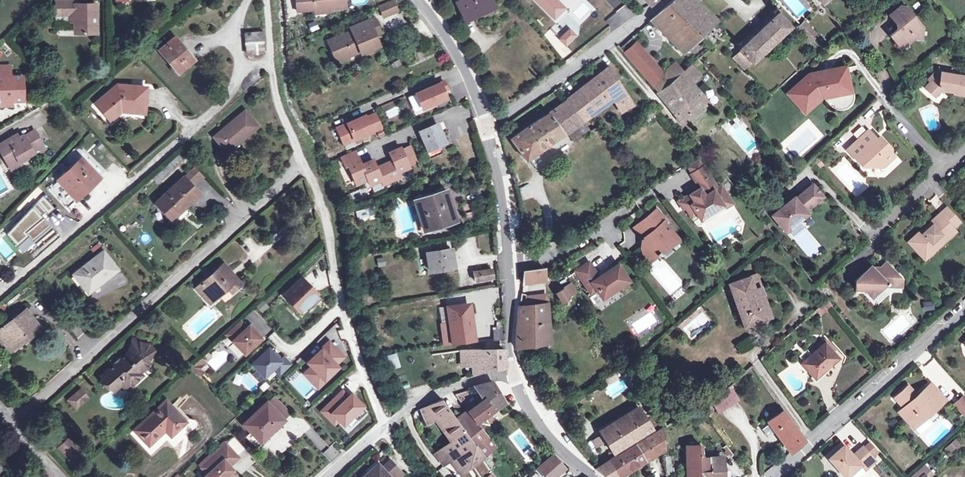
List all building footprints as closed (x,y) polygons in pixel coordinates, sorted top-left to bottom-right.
[(74,23),(74,33),(95,33),(94,4),(77,4),(77,0),(60,0),(55,0),(55,15),(67,15),(74,15),(74,23)] [(303,10),(314,9),(326,8),(325,7),(329,6),(329,9),(345,8),(344,0),(302,0),(303,10)] [(378,5),(381,13),(395,8),(391,0),(390,0),(378,5)] [(494,6),(492,0),(462,0),(455,3),(464,21),(494,6)] [(559,0),(542,0),(548,8),(559,0)] [(679,49),(697,34),(703,40),(707,36),(701,29),(713,19),(694,0),(673,0),(667,5),(651,20),(679,49)] [(922,40),(921,27),(905,9),(900,8),(889,18),(899,29),(890,38),(895,44),(901,39),(908,47),(915,40),(922,40)] [(751,62),(790,27),(778,14),(739,49),(751,62)] [(356,18),(358,23),(366,20),(363,15),(356,18)] [(373,17),(370,19),(373,27),(367,30),(368,33),(372,35),(380,32),(373,17)] [(373,27),(370,19),(366,20),(358,23),(348,28),(350,33),(331,41),(339,60),(348,56),(347,53),(357,49),(358,52),(359,55),(378,47),(372,35),(368,33),(367,30),(373,27)] [(248,54),(264,53),(263,42),(262,30),(246,32),(247,43),(248,54)] [(192,61),(172,37),(158,50),(177,73),(192,61)] [(339,60),(331,41),(327,43),(336,62),(339,60)] [(650,84),(661,74),(636,44),(625,54),(650,84)] [(681,73),(682,72),(675,63),(665,71),(672,80),(681,73)] [(690,65),(682,72),(681,73),(686,79),(695,71),(690,65)] [(10,77),(10,66),(1,67),(2,73),(0,73),(0,78),(10,77)] [(612,100),(623,91),(608,67),(594,79),(578,91),(578,93),(593,113),(612,100)] [(788,93),(804,111),(820,98),(822,97),(822,100),(827,100),(830,106),(835,109),(840,110),(844,110),(849,107),(852,104),(853,99),(853,95),(851,85),(847,67),(808,75),(788,93)] [(937,68),(932,74),(941,76),(942,73),(942,71),(937,68)] [(661,74),(650,84),(657,93),(665,102),(682,124),(706,103),(686,79),(681,73),(672,80),(665,71),(661,74)] [(942,73),(941,76),(932,74),(927,80),(930,82),(924,88),(934,97),(940,90),(938,89),(940,88),(941,88),(947,90),(947,91),(955,93),(955,95),(964,96),(964,77),(942,73)] [(10,77),(0,78),(0,99),(1,99),(10,98),(10,103),(22,101),(21,77),(10,77)] [(421,109),(446,98),(442,90),(446,89),(442,81),(414,93),(421,109)] [(109,120),(120,110),(143,112),(144,87),(117,84),(95,104),(109,120)] [(632,105),(623,91),(612,100),(620,112),(632,105)] [(593,113),(578,93),(567,100),(574,109),(578,106),(587,118),(593,113)] [(1,106),(10,105),(10,103),(10,98),(1,99),(0,99),(0,107),(1,106)] [(574,109),(567,100),(548,113),(510,139),(526,161),(562,135),(566,132),(575,126),(583,136),(589,132),(581,122),(582,122),(574,109)] [(578,106),(574,109),(582,122),(587,118),(578,106)] [(647,121),(658,115),(654,108),(643,114),(647,121)] [(257,127),(244,111),(214,137),(227,152),(257,127)] [(364,116),(335,128),(341,141),(351,136),(353,140),(380,128),(374,114),(365,118),(364,116)] [(424,150),(427,158),(441,152),(438,145),(443,142),(436,124),(419,132),(427,149),(424,150)] [(575,126),(566,132),(574,142),(583,136),(575,126)] [(8,166),(18,161),(34,152),(33,151),(40,147),(44,145),(35,130),(24,137),(24,135),(18,138),(17,137),(12,140),(11,138),(0,144),(0,151),(8,166)] [(856,161),(859,159),(868,169),(883,168),(895,157),(890,152),(891,149),(880,137),(876,141),(873,138),(874,137),(868,131),(847,150),(856,161)] [(357,149),(343,155),(348,165),(350,164),(359,183),(370,178),(372,184),(383,179),(385,183),(403,176),(401,171),(412,166),(403,147),(392,152),(395,160),(379,167),(375,159),(364,164),(357,149)] [(165,174),(170,170),(171,172),(185,158),(180,153),(161,170),(165,174)] [(50,189),(67,207),(99,178),(81,159),(57,180),(58,181),(50,189)] [(688,167),(692,173),(703,166),(698,160),(688,167)] [(18,161),(8,166),(10,170),(20,165),(18,161)] [(704,166),(703,166),(692,173),(691,174),(699,188),(702,192),(692,198),(690,194),(678,201),(683,209),(685,208),(691,217),(696,213),(700,220),(714,211),(712,207),(721,202),(714,190),(717,188),(704,166)] [(197,194),(182,178),(157,203),(171,219),(197,194)] [(733,203),(721,185),(717,188),(714,190),(721,202),(712,207),(714,211),(700,220),(696,213),(691,217),(697,226),(710,218),(718,213),(733,203)] [(794,198),(772,218),(786,234),(808,215),(806,212),(823,197),(813,185),(796,201),(794,198)] [(699,188),(690,194),(692,198),(702,192),(699,188)] [(454,220),(445,191),(413,200),(423,230),(454,220)] [(372,217),(368,201),(353,206),(358,221),(372,217)] [(946,208),(930,223),(932,226),(924,234),(922,231),(908,243),(921,257),(933,246),(936,249),(955,232),(952,229),(960,222),(946,208)] [(656,209),(643,220),(652,230),(646,235),(642,239),(641,247),(646,254),(656,254),(658,256),(660,253),(659,252),(669,244),(679,240),(664,221),(665,220),(656,209)] [(652,230),(643,220),(634,227),(646,235),(652,230)] [(932,226),(930,223),(922,231),(924,234),(932,226)] [(933,246),(921,257),(924,261),(936,249),(933,246)] [(646,254),(641,247),(647,265),(652,260),(658,256),(656,254),(646,254)] [(454,268),(450,249),(426,253),(430,272),(454,268)] [(98,277),(101,281),(114,270),(101,253),(74,274),(85,288),(98,277)] [(588,262),(576,270),(590,293),(596,289),(602,298),(629,280),(618,264),(598,277),(588,262)] [(524,268),(523,271),(522,285),(545,282),(545,281),(544,270),(544,269),(535,270),(535,263),(524,263),(524,268)] [(872,268),(869,268),(856,281),(855,290),(863,290),(871,298),(886,284),(890,287),(903,288),(902,280),(886,263),(876,273),(872,268)] [(209,304),(228,287),(232,291),(240,284),(223,265),(196,289),(209,304)] [(493,278),(491,269),(473,272),(475,282),(493,278)] [(743,326),(771,317),(756,275),(728,285),(743,326)] [(87,292),(101,281),(98,277),(85,288),(87,292)] [(299,310),(314,295),(301,281),(285,295),(299,310)] [(555,293),(561,303),(568,298),(562,288),(555,293)] [(816,311),(821,316),(832,306),(827,300),(816,311)] [(261,314),(269,308),(264,301),(256,307),(261,314)] [(924,311),(934,309),(932,301),(923,303),(924,311)] [(515,348),(549,343),(548,323),(546,303),(518,306),(516,327),(515,348)] [(464,321),(462,305),(446,308),(449,336),(471,333),(470,320),(464,321)] [(287,330),(294,323),(281,308),(274,315),(287,330)] [(449,336),(446,308),(433,310),(438,347),(439,349),(474,345),(474,343),(473,333),(471,333),(449,336)] [(0,329),(0,338),(9,350),(35,329),(30,323),(33,320),(24,310),(0,329)] [(240,320),(226,333),(245,353),(261,338),(249,325),(247,327),(240,320)] [(503,338),(503,328),(498,328),(493,328),(494,339),(503,338)] [(817,345),(820,348),(825,344),(833,353),(835,351),(824,338),(817,345)] [(101,376),(114,390),(122,383),(127,388),(141,376),(139,373),(147,366),(149,359),(151,358),(154,346),(132,339),(127,352),(101,376)] [(335,348),(329,342),(325,346),(331,352),(335,348)] [(825,344),(820,348),(811,355),(806,350),(798,357),(803,362),(801,363),(814,379),(838,358),(833,353),(825,344)] [(308,363),(312,366),(306,372),(318,384),(336,367),(334,364),(342,357),(335,348),(331,352),(325,346),(308,363)] [(280,375),(291,365),(284,357),(280,360),(268,348),(252,364),(257,370),(264,377),(273,368),(280,375)] [(477,365),(478,373),(505,367),(505,350),(503,349),(461,352),(461,365),(472,365),(477,365)] [(385,356),(389,370),(400,367),(396,353),(385,356)] [(201,358),(192,367),(200,375),(204,371),(201,368),(206,363),(201,358)] [(264,377),(257,370),(253,374),(259,381),(264,377)] [(318,384),(306,372),(304,373),(316,386),(318,384)] [(493,383),(476,387),(484,399),(466,410),(467,412),(480,404),(486,400),(505,403),(493,383)] [(930,383),(917,396),(914,398),(911,394),(913,392),(907,385),(895,397),(901,403),(904,401),(907,404),(903,407),(899,411),(908,422),(913,417),(917,422),(944,399),(930,383)] [(719,413),(738,400),(729,386),(710,399),(719,413)] [(80,390),(72,397),(77,403),(72,407),(74,409),(87,398),(80,390)] [(468,393),(467,390),(459,392),(454,394),(461,403),(463,401),(462,395),(468,393)] [(342,391),(322,411),(329,418),(334,414),(338,418),(343,423),(352,414),(357,419),(365,411),(360,406),(361,405),(351,394),(347,397),(342,391)] [(964,396),(955,403),(963,413),(964,411),(964,398),(964,396)] [(72,397),(67,401),(72,407),(77,403),(72,397)] [(148,444),(165,429),(170,435),(185,421),(166,400),(135,430),(148,444)] [(441,400),(421,410),(426,425),(434,421),(441,431),(444,429),(454,442),(445,449),(452,460),(472,445),(486,435),(476,423),(467,412),(466,410),(459,416),(455,411),(454,412),(453,410),(450,412),(441,400)] [(259,440),(271,428),(273,429),(283,419),(267,402),(244,424),(259,440)] [(480,404),(467,412),(476,423),(482,419),(478,414),(484,409),(480,404)] [(651,429),(646,421),(638,408),(599,433),(601,435),(605,442),(612,452),(651,429)] [(789,453),(804,441),(802,437),(783,411),(767,422),(789,453)] [(334,414),(329,418),(333,423),(338,418),(334,414)] [(913,417),(908,422),(913,426),(917,422),(913,417)] [(651,418),(646,421),(651,429),(656,426),(651,418)] [(632,469),(645,461),(664,449),(663,429),(596,469),(605,476),(619,476),(628,472),(632,469)] [(496,447),(486,435),(472,445),(480,458),(496,447)] [(605,442),(601,435),(590,441),(595,448),(605,442)] [(949,445),(947,447),(949,449),(948,450),(951,453),(962,444),(956,437),(948,444),(949,445)] [(78,449),(69,439),(59,448),(69,458),(78,449)] [(529,456),(535,447),(525,440),(519,449),(529,456)] [(869,442),(863,447),(872,457),(877,452),(869,442)] [(702,459),(699,446),(695,446),(695,443),(688,443),(688,446),(686,446),(687,476),(722,476),(720,458),(718,458),(711,458),(702,459)] [(204,476),(233,476),(235,475),(227,466),(237,457),(227,445),(201,468),(207,475),(204,476)] [(324,453),(331,461),(339,453),(332,445),(324,453)] [(452,460),(448,463),(458,476),(482,459),(480,458),(472,445),(452,460)] [(863,447),(862,446),(851,455),(843,445),(828,459),(844,476),(845,476),(846,476),(858,476),(865,470),(864,469),(875,461),(872,457),(863,447)] [(69,458),(73,462),(83,453),(78,449),(69,458)] [(445,449),(435,456),(443,467),(448,463),(452,460),(445,449)] [(553,455),(537,469),(545,476),(554,476),(564,469),(553,455)] [(380,467),(389,476),(398,476),(401,474),(388,460),(380,467)] [(380,467),(377,463),(362,476),(389,476),(380,467)] [(932,473),(924,463),(908,476),(928,476),(932,473)] [(455,473),(449,464),(441,470),(446,476),(449,476),(455,473)]
